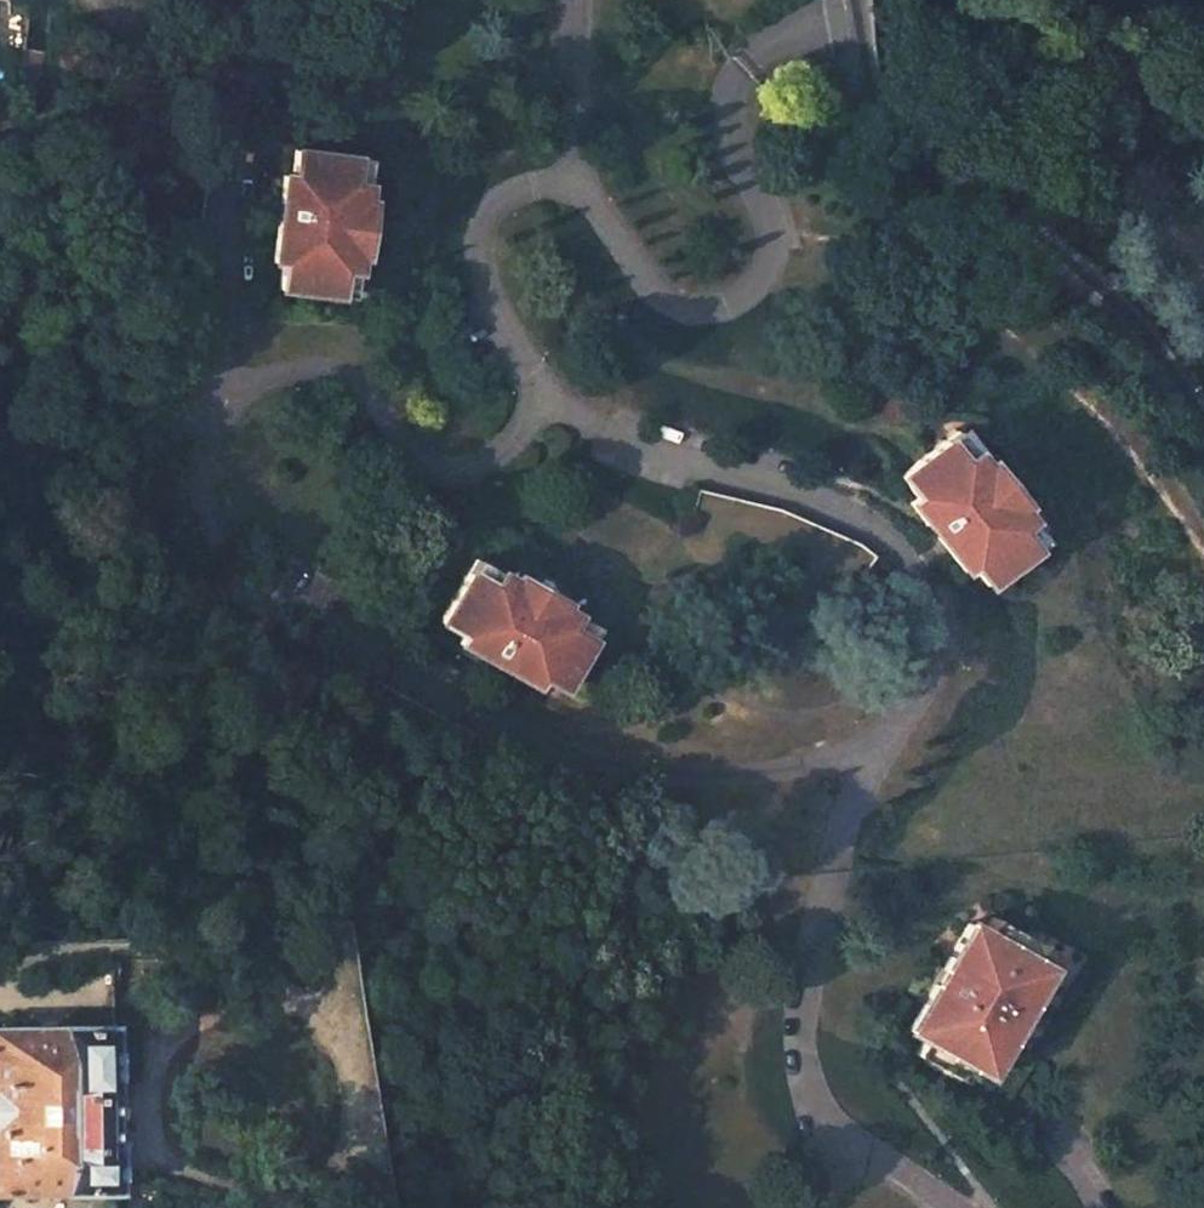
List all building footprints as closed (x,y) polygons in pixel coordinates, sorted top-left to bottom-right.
[(24,52),(30,18),(16,16),(2,104),(19,104),(28,53),(24,52)] [(273,290),(345,298),(349,258),(355,259),(362,203),(357,202),(362,161),(290,152),(287,177),(277,176),(266,263),(276,264),(273,290)] [(900,504),(952,570),(960,564),(977,587),(1034,543),(1008,510),(1012,507),(978,463),(973,466),(948,433),(892,478),(908,499),(900,504)] [(691,492),(683,523),(760,541),(831,572),(848,585),(867,558),(851,546),(773,511),(691,492)] [(504,579),(468,559),(449,591),(432,621),(455,634),(450,643),(526,686),(531,677),(554,690),(589,627),(553,607),(555,603),(507,575),(504,579)] [(1028,942),(983,916),(974,932),(958,923),(928,966),(933,968),(927,985),(923,983),(897,1029),(913,1038),(904,1053),(949,1079),(952,1072),(966,1050),(981,1059),(1007,1014),(999,1011),(1006,998),(1014,1002),(1027,980),(1011,971),(1024,949),(1028,942)] [(1039,958),(1024,949),(1011,971),(1027,980),(1039,958)] [(1007,1014),(1014,1002),(1006,998),(999,1011),(1007,1014)] [(117,1194),(115,1143),(110,1143),(108,1102),(113,1102),(110,1026),(0,1028),(0,1198),(117,1194)] [(968,1082),(981,1059),(966,1050),(952,1072),(968,1082)]
